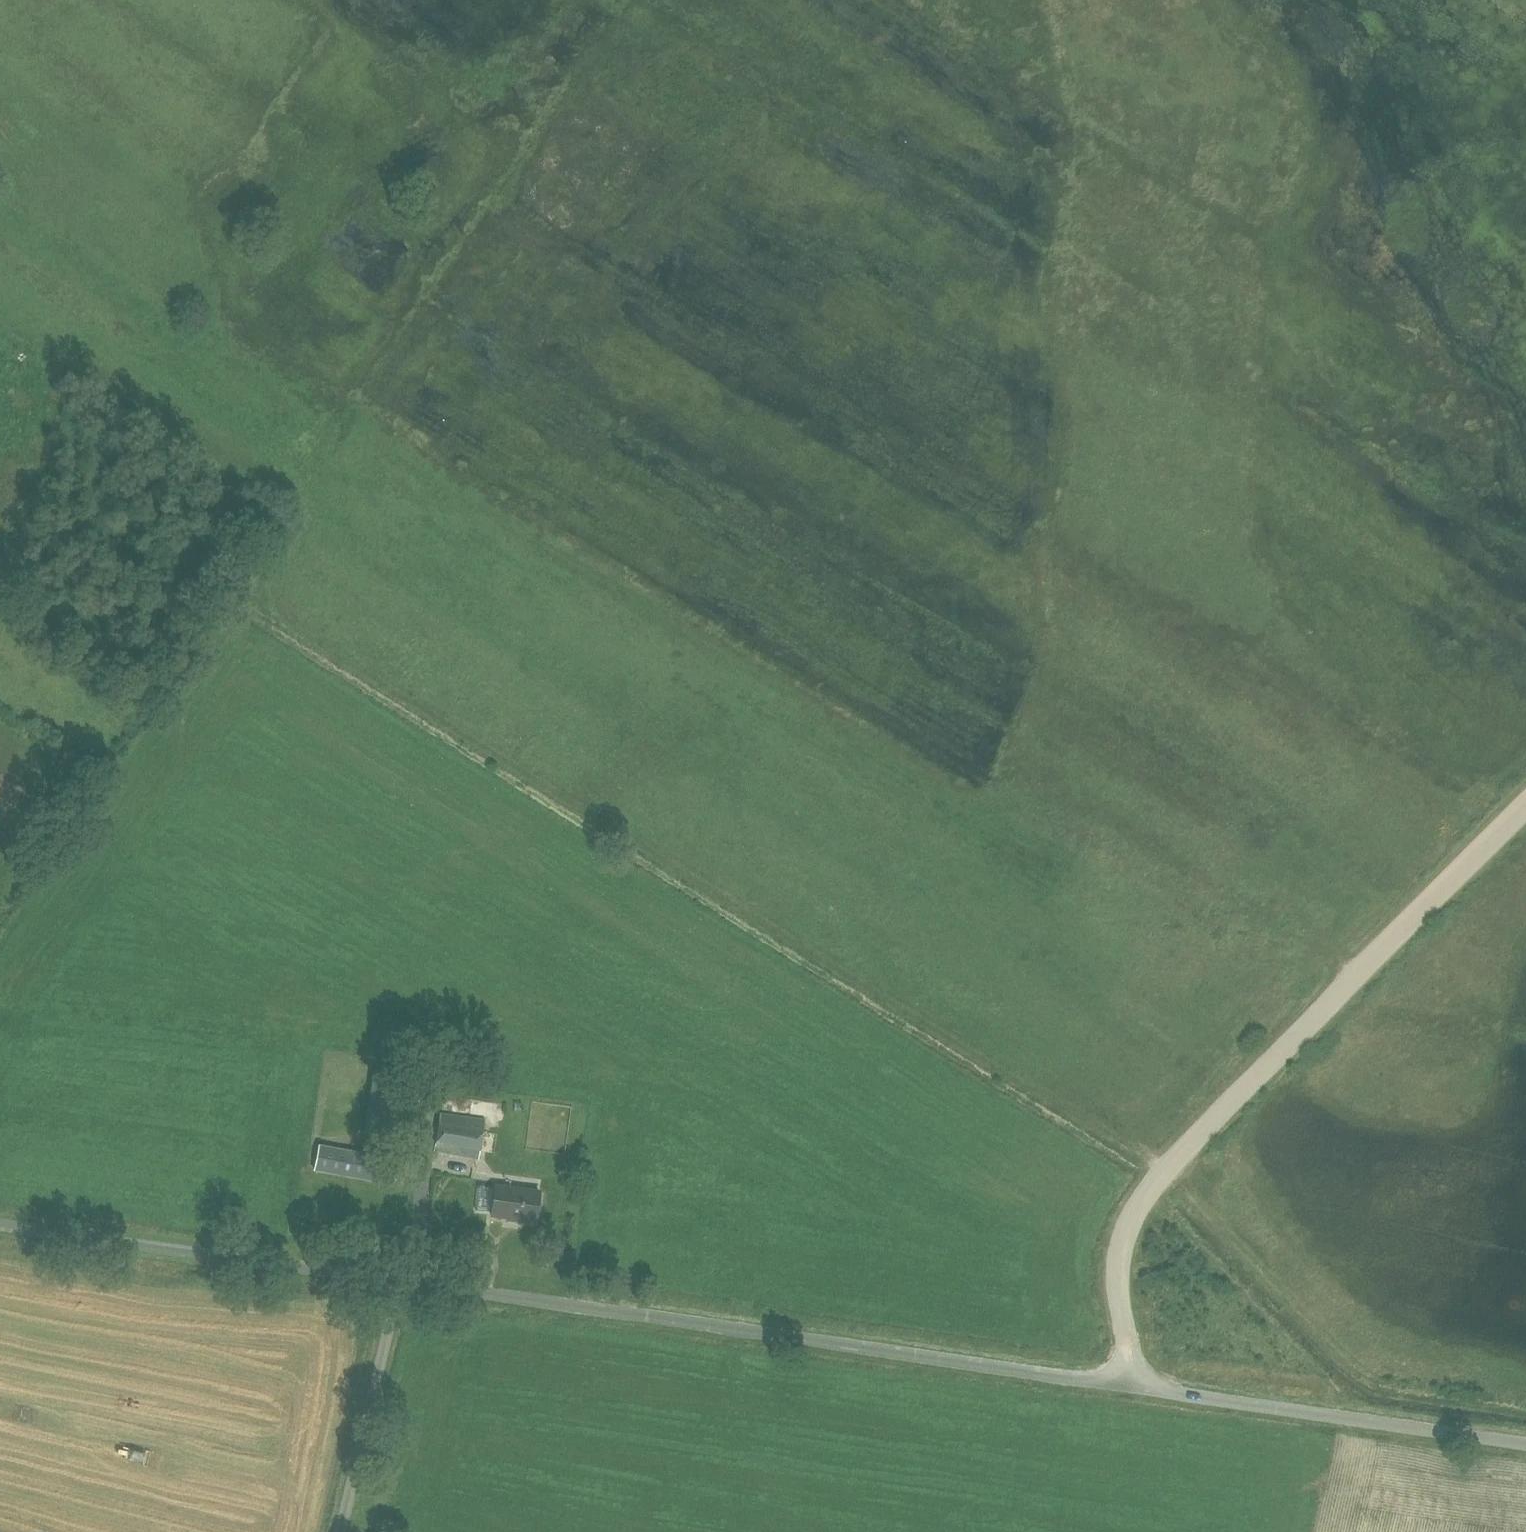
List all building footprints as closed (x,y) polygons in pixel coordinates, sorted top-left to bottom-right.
[(478,1158),(485,1122),(440,1114),(433,1150),(478,1158)] [(393,1184),(397,1160),(318,1145),(314,1169),(393,1184)] [(535,1221),(539,1191),(495,1185),(491,1215),(535,1221)]
